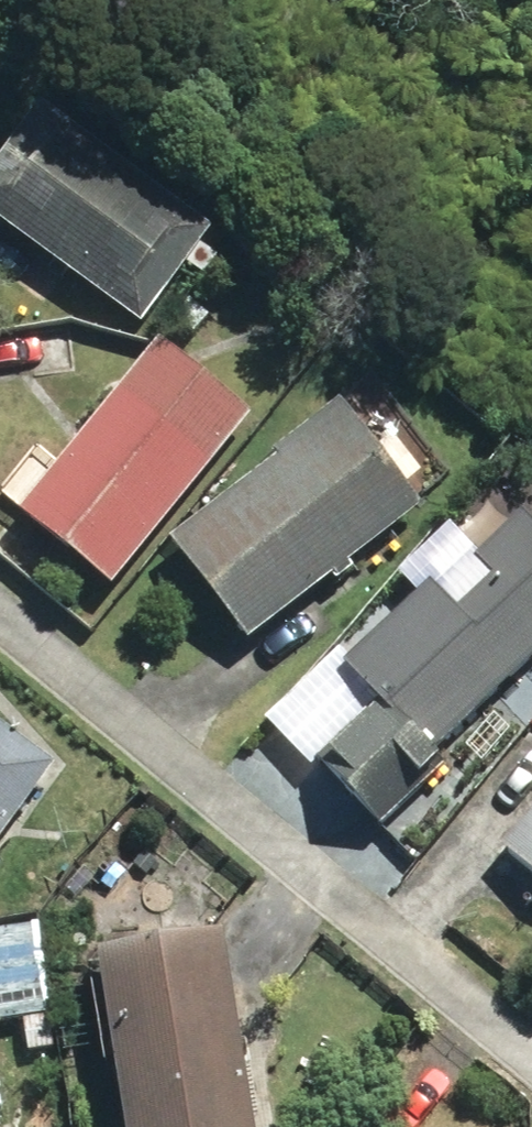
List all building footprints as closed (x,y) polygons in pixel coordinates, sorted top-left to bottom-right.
[(152,329),(222,234),(50,107),(0,177),(0,215),(152,329)] [(31,519),(121,592),(260,418),(169,345),(31,519)] [(183,547),(259,643),(430,508),(349,405),(286,455),(291,463),(183,547)] [(389,832),(460,766),(449,754),(531,676),(531,519),(531,518),(486,561),(481,555),(358,671),(390,704),(325,765),(389,832)] [(65,772),(0,723),(0,859),(65,772)] [(514,854),(531,870),(531,832),(514,854)] [(47,1003),(35,925),(0,930),(0,1010),(47,1003)] [(139,1126),(266,1126),(238,942),(114,963),(139,1126)] [(0,1064),(0,1126),(10,1126),(0,1064)]
